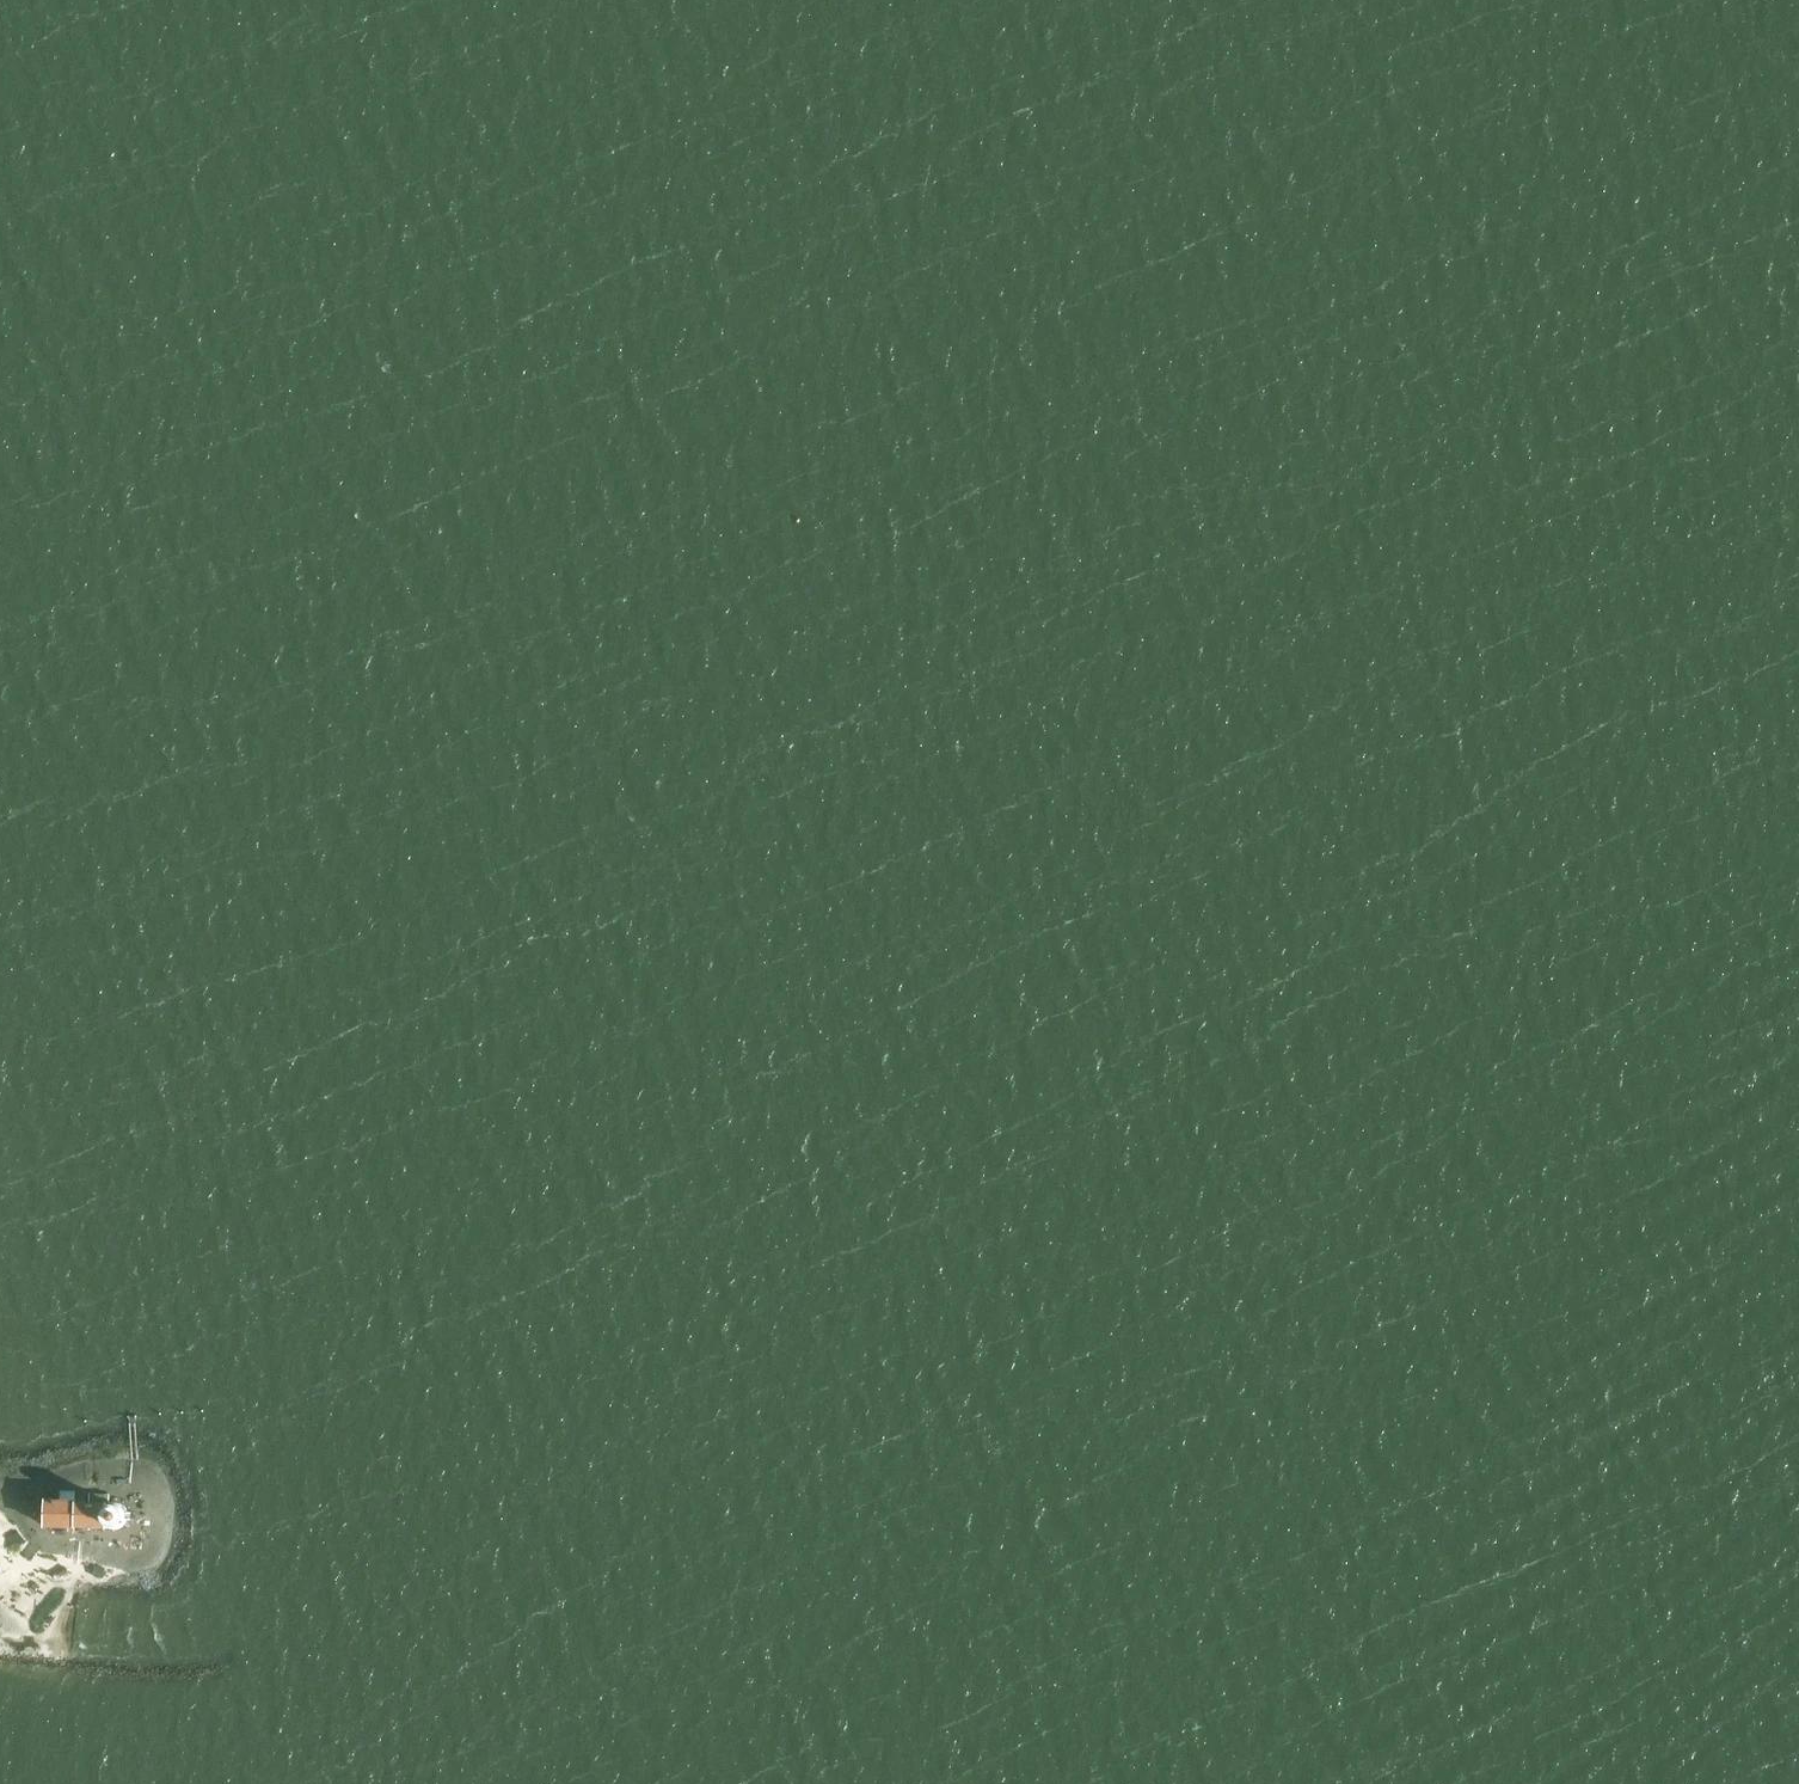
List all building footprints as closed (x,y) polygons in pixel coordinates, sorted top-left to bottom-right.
[(47,1501),(46,1527),(107,1529),(111,1530),(113,1531),(114,1531),(115,1531),(117,1531),(118,1531),(119,1531),(121,1530),(122,1530),(123,1529),(124,1528),(125,1527),(126,1526),(127,1525),(128,1524),(129,1523),(129,1521),(129,1520),(130,1519),(130,1517),(130,1516),(130,1515),(129,1513),(129,1512),(128,1511),(128,1510),(127,1508),(126,1507),(125,1506),(124,1506),(122,1505),(121,1504),(120,1504),(119,1503),(117,1503),(116,1503),(115,1503),(113,1503),(108,1505),(109,1503),(47,1501)]
